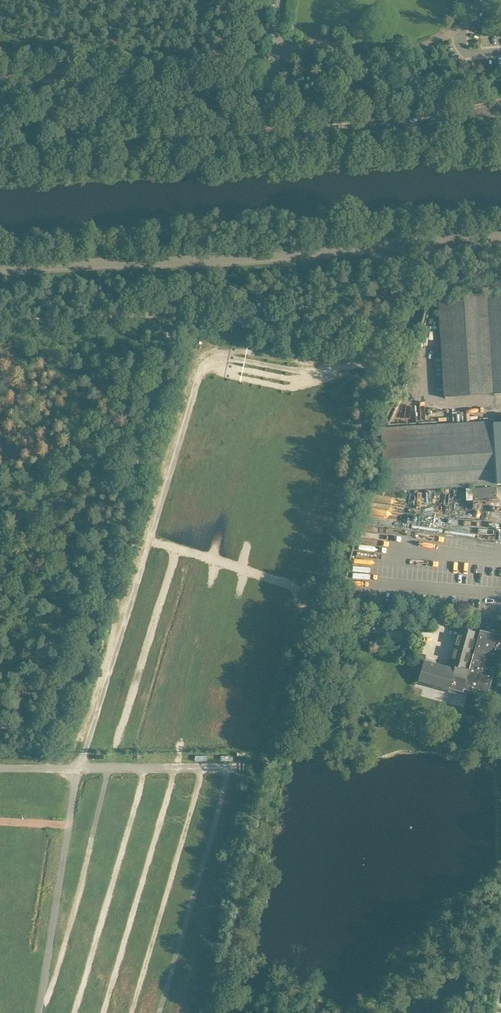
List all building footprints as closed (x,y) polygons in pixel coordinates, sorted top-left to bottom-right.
[(444,397),(500,394),(500,293),(488,294),(438,297),(444,397)] [(492,421),(496,485),(500,484),(500,420),(492,421)] [(492,421),(381,428),(385,492),(496,485),(492,421)] [(419,681),(429,684),(440,687),(439,689),(448,692),(462,696),(464,690),(487,696),(495,667),(497,660),(500,646),(500,636),(480,630),(474,654),(472,660),(469,670),(467,670),(477,633),(460,628),(458,632),(454,647),(449,665),(456,666),(455,670),(449,668),(434,664),(424,662),(419,681)]
